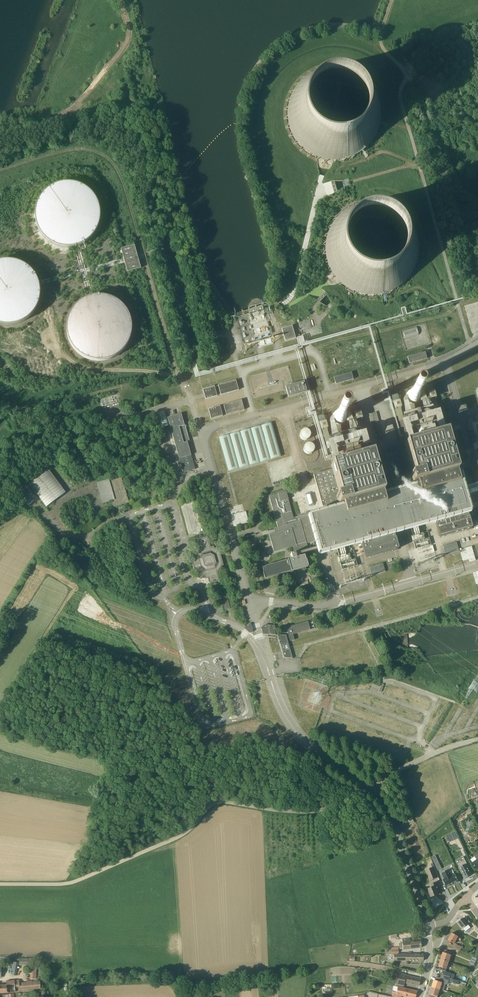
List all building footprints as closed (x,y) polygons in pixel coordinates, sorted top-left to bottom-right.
[(36,221),(37,225),(38,229),(40,233),(42,236),(45,239),(48,242),(52,245),(56,246),(60,248),(64,249),(68,249),(72,249),(77,248),(81,246),(84,245),(88,242),(91,239),(94,236),(96,233),(98,229),(100,225),(101,221),(101,216),(101,212),(100,208),(98,204),(96,200),(94,197),(91,193),(88,191),(85,188),(81,186),(77,185),(72,184),(68,184),(64,184),(60,185),(56,186),(52,188),(48,190),(45,193),(42,196),(40,200),(38,204),(37,208),(36,212),(35,216),(36,221)] [(127,272),(132,270),(141,268),(138,259),(137,257),(137,255),(134,246),(121,249),(121,250),(120,251),(120,252),(122,252),(124,260),(127,270),(125,270),(125,271),(127,271),(127,272)] [(3,324),(7,324),(11,324),(16,323),(20,322),(23,320),(27,318),(30,315),(33,312),(35,308),(37,304),(39,300),(40,296),(40,292),(40,287),(39,283),(37,279),(35,275),(33,272),(30,269),(27,266),(24,263),(20,262),(16,260),(11,259),(7,259),(3,259),(0,260),(0,323),(3,324)] [(68,332),(68,336),(70,340),(72,344),(74,347),(77,350),(80,353),(84,355),(87,357),(91,359),(95,359),(100,360),(104,359),(108,359),(112,357),(116,356),(119,353),(122,351),(125,348),(128,344),(130,340),(131,337),(132,332),(132,328),(132,324),(132,320),(131,316),(129,312),(127,309),(124,305),(121,302),(118,300),(114,298),(110,296),(106,295),(102,295),(98,295),(94,295),(90,296),(86,298),(82,300),(79,302),(76,305),(73,308),(71,312),(69,316),(68,320),(67,324),(67,328),(68,332)] [(295,338),(292,326),(282,329),(285,341),(295,338)] [(402,331),(404,338),(404,339),(418,335),(418,333),(416,327),(402,331)] [(409,363),(414,362),(427,359),(425,352),(408,357),(409,363)] [(336,384),(340,383),(353,379),(351,373),(334,378),(336,384)] [(238,390),(238,388),(236,380),(218,385),(221,395),(238,390)] [(288,397),(302,393),(307,392),(304,381),(290,385),(285,387),(288,397)] [(203,389),(205,396),(206,399),(217,396),(214,386),(203,389)] [(406,396),(406,397),(407,400),(409,402),(412,403),(415,403),(418,402),(420,399),(420,396),(419,393),(419,392),(417,390),(414,389),(412,389),(410,390),(408,392),(407,393),(406,396)] [(244,410),(243,408),(241,400),(224,405),(226,415),(244,410)] [(399,409),(406,407),(405,400),(398,401),(399,409)] [(208,409),(209,412),(211,419),(222,416),(220,406),(208,409)] [(332,416),(332,417),(333,420),(335,423),(338,424),(341,424),(344,422),(346,419),(347,416),(346,413),(344,411),(342,410),(340,409),(337,409),(335,410),(333,412),(332,414),(332,416)] [(158,412),(161,427),(169,426),(166,411),(158,412)] [(181,414),(167,417),(183,473),(189,471),(189,470),(190,470),(191,471),(195,469),(190,451),(189,450),(190,450),(187,442),(190,441),(186,427),(184,428),(184,426),(184,425),(181,414)] [(331,421),(324,422),(325,430),(332,428),(331,421)] [(272,422),(219,437),(229,471),(282,456),(272,422)] [(301,437),(302,438),(303,439),(305,440),(307,440),(309,439),(310,438),(311,436),(311,434),(311,432),(310,430),(308,429),(306,429),(304,429),(303,430),(301,431),(300,433),(300,435),(301,437)] [(295,518),(294,518),(288,497),(287,493),(286,491),(282,492),(269,496),(278,527),(277,527),(276,528),(274,528),(274,529),(276,528),(277,533),(270,535),(272,541),(275,551),(293,546),(295,553),(291,554),(292,559),(288,560),(288,558),(285,559),(283,559),(284,561),(262,567),(265,578),(297,569),(297,571),(302,570),(302,568),(307,566),(304,555),(299,557),(299,555),(318,550),(320,554),(337,549),(342,548),(352,545),(361,542),(365,558),(398,548),(394,533),(403,530),(410,528),(416,527),(421,526),(425,524),(435,522),(439,537),(471,528),(467,513),(470,512),(465,496),(463,487),(459,474),(456,475),(456,472),(445,433),(411,442),(412,443),(407,444),(405,444),(405,447),(401,448),(400,445),(380,451),(382,459),(385,458),(392,481),(389,482),(390,487),(391,487),(392,490),(391,490),(390,490),(391,491),(383,493),(383,492),(382,491),(381,486),(372,453),(338,463),(333,464),(331,465),(332,469),(313,475),(314,478),(318,491),(322,507),(325,506),(325,509),(321,510),(318,511),(317,511),(309,513),(308,511),(307,511),(304,500),(298,502),(301,513),(305,512),(306,514),(309,513),(295,517),(295,518)] [(304,451),(305,452),(307,454),(309,454),(310,454),(312,453),(314,452),(314,450),(315,448),(314,446),(313,445),(312,444),(310,443),(308,443),(306,444),(305,445),(304,447),(304,449),(304,451)] [(268,470),(272,485),(290,480),(285,462),(280,463),(281,466),(268,470)] [(48,468),(44,471),(28,483),(46,507),(66,492),(48,468)] [(235,497),(229,477),(223,479),(228,499),(235,497)] [(114,507),(122,505),(121,503),(127,501),(126,497),(127,497),(121,478),(109,481),(109,480),(97,483),(101,497),(101,496),(103,503),(113,501),(113,504),(115,503),(116,506),(114,507)] [(463,487),(465,496),(477,492),(477,483),(463,487)] [(182,506),(190,535),(201,531),(193,503),(182,506)] [(234,526),(248,522),(244,505),(229,509),(234,526)] [(209,582),(217,580),(220,579),(218,571),(221,571),(220,569),(222,566),(224,565),(219,549),(218,549),(214,547),(214,546),(211,547),(208,536),(197,539),(200,550),(197,550),(198,552),(196,555),(194,556),(195,560),(192,561),(195,570),(196,570),(197,573),(199,572),(199,573),(197,576),(201,579),(203,576),(204,575),(205,578),(208,577),(209,582)] [(459,551),(457,545),(456,542),(443,546),(446,555),(459,551)] [(370,567),(371,573),(372,575),(385,572),(383,563),(370,567)] [(225,610),(227,609),(231,608),(227,594),(221,595),(225,610)] [(310,630),(308,621),(286,627),(290,641),(294,640),(293,635),(310,630)] [(248,624),(245,627),(244,628),(249,633),(251,633),(253,631),(250,624),(248,624)] [(263,626),(264,632),(267,632),(267,634),(275,635),(274,630),(275,629),(274,626),(265,625),(263,626)] [(277,635),(282,651),(284,658),(293,658),(286,635),(277,635)] [(465,878),(471,875),(466,864),(467,864),(465,860),(457,864),(459,868),(465,878)] [(426,870),(430,881),(437,878),(437,877),(433,867),(432,868),(426,870)] [(447,888),(459,882),(455,874),(451,876),(449,870),(442,873),(445,879),(443,880),(447,888)] [(439,890),(438,889),(436,882),(431,884),(433,887),(428,889),(431,897),(439,894),(437,890),(439,890)] [(463,928),(471,922),(469,920),(467,922),(463,918),(458,922),(463,928)] [(462,938),(457,935),(452,933),(448,940),(455,944),(457,939),(460,941),(462,938)] [(420,940),(411,941),(410,938),(402,938),(402,943),(399,943),(399,949),(403,948),(403,950),(421,948),(420,940)] [(449,954),(450,952),(445,950),(444,953),(443,953),(441,959),(449,962),(451,955),(449,954)] [(446,972),(449,962),(441,959),(439,966),(440,967),(439,970),(445,972),(444,976),(452,979),(452,978),(454,974),(446,972)] [(420,979),(415,978),(398,973),(398,975),(394,974),(392,980),(393,981),(392,986),(395,986),(395,985),(403,987),(404,982),(419,986),(420,979)] [(444,976),(443,980),(449,982),(465,987),(466,983),(452,978),(452,979),(444,976)] [(442,983),(443,980),(436,978),(435,980),(434,980),(432,987),(440,990),(440,989),(444,991),(444,989),(446,984),(442,983)] [(20,983),(19,980),(7,981),(7,984),(0,985),(0,994),(20,993),(20,991),(41,989),(40,981),(32,982),(32,980),(26,981),(26,982),(20,983)] [(412,990),(398,986),(397,987),(394,986),(393,990),(394,990),(392,996),(395,996),(401,996),(402,995),(409,996),(415,996),(416,991),(412,990)] [(430,996),(437,996),(438,996),(440,990),(432,987),(430,994),(431,994),(430,996)]
